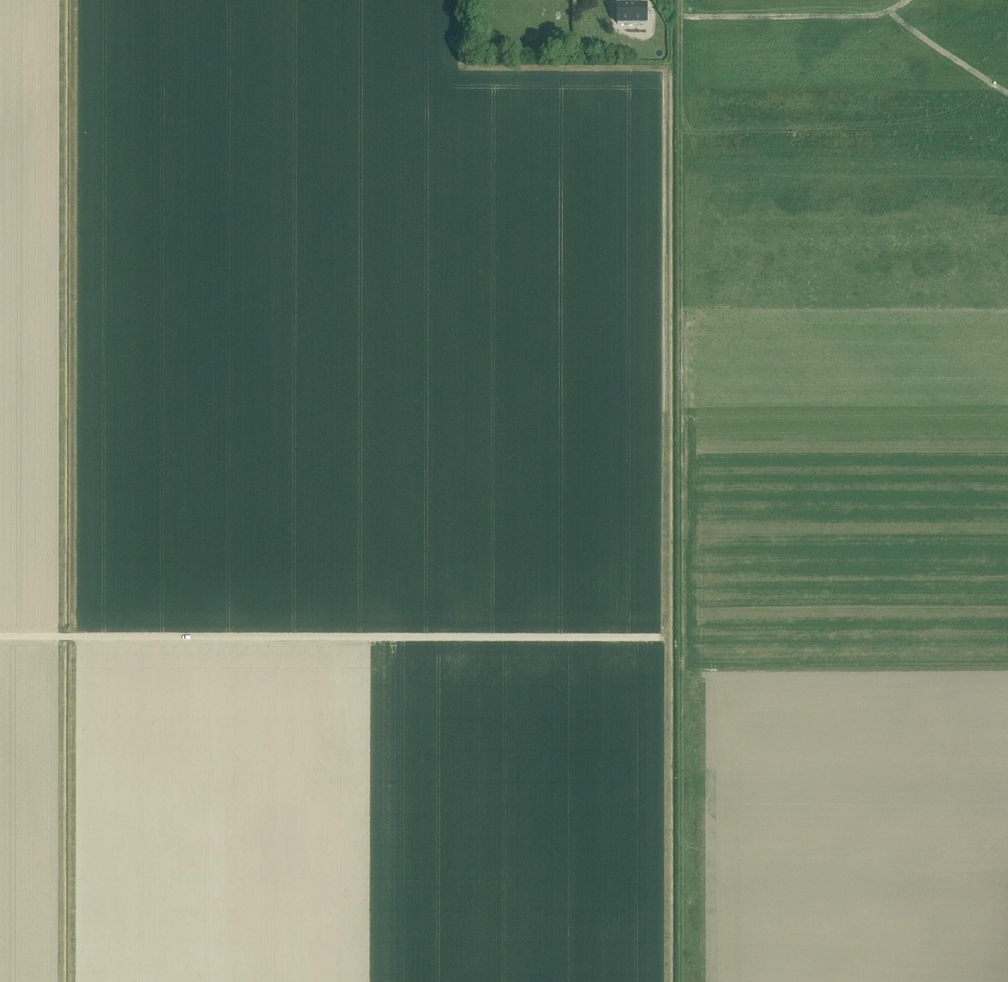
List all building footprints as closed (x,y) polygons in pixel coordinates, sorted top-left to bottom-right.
[(617,5),(617,24),(646,24),(646,5),(617,5)]
